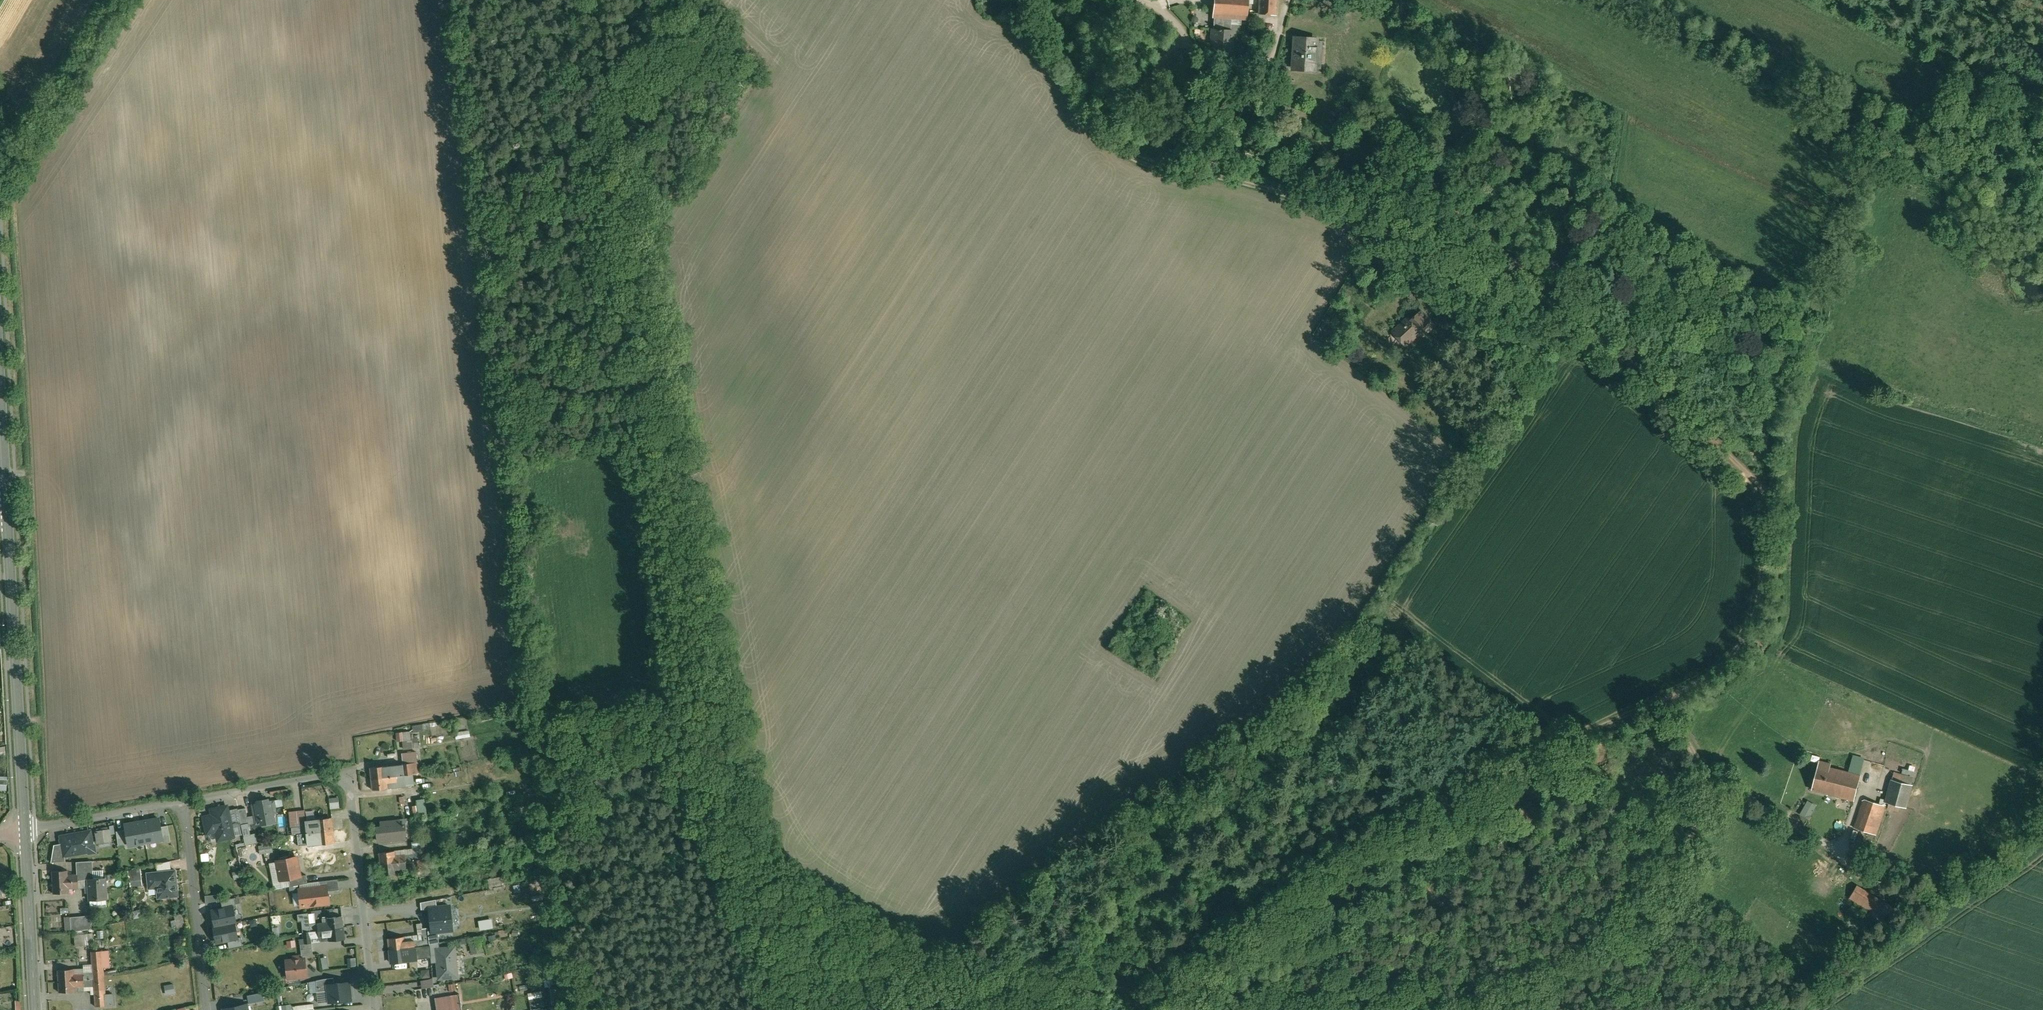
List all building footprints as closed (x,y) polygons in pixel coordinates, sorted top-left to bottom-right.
[(1213,18),(1214,18),(1232,19),(1247,20),(1249,0),(1214,0),(1213,18)] [(1260,14),(1276,15),(1277,0),(1261,0),(1260,14)] [(1232,19),(1214,18),(1213,29),(1231,30),(1232,19)] [(1213,29),(1212,29),(1211,38),(1214,38),(1213,52),(1232,54),(1234,31),(1231,30),(1213,29)] [(1324,40),(1296,39),(1295,67),(1323,68),(1324,40)] [(1412,321),(1409,318),(1394,332),(1407,346),(1422,332),(1425,334),(1435,325),(1429,317),(1425,321),(1419,314),(1412,321)] [(411,731),(398,732),(399,741),(404,740),(411,740),(411,739),(411,731)] [(411,740),(404,740),(405,749),(414,748),(413,739),(411,739),(411,740)] [(396,764),(371,767),(372,778),(413,774),(413,773),(419,772),(417,751),(403,753),(404,768),(397,769),(396,764)] [(1852,756),(1848,772),(1861,776),(1865,759),(1852,756)] [(1831,764),(1820,761),(1812,790),(1830,794),(1837,769),(1830,767),(1831,764)] [(1848,772),(1837,769),(1830,794),(1855,801),(1861,776),(1848,772)] [(413,774),(372,778),(373,790),(423,784),(422,771),(419,772),(413,773),(413,774)] [(1891,773),(1890,781),(1902,784),(1910,786),(1912,778),(1891,773)] [(1890,781),(1887,780),(1882,804),(1886,805),(1897,808),(1902,784),(1890,781)] [(327,798),(329,808),(339,807),(337,796),(327,798)] [(422,797),(414,799),(416,814),(425,812),(422,797)] [(269,798),(258,800),(258,803),(253,804),(255,815),(248,816),(249,821),(262,819),(263,824),(276,821),(274,812),(277,812),(275,800),(270,801),(269,798)] [(1799,814),(1808,819),(1816,805),(1807,800),(1799,814)] [(522,816),(522,801),(511,801),(511,816),(522,816)] [(1886,806),(1869,801),(1860,829),(1876,834),(1886,806)] [(1897,808),(1886,805),(1885,811),(1897,814),(1898,808),(1897,808)] [(228,806),(212,809),(214,815),(205,817),(208,832),(215,831),(222,836),(223,838),(235,836),(233,827),(229,810),(228,806)] [(247,807),(239,809),(243,825),(250,824),(249,821),(248,816),(247,807)] [(239,808),(229,810),(233,827),(243,825),(239,809),(239,808)] [(332,819),(317,820),(318,825),(308,826),(308,832),(333,830),(332,819)] [(160,821),(126,827),(127,831),(129,845),(130,848),(164,842),(161,827),(160,821)] [(382,827),(377,827),(379,840),(399,838),(399,836),(406,835),(405,824),(400,825),(382,827)] [(168,826),(161,827),(164,842),(164,845),(172,843),(168,826)] [(308,826),(293,827),(293,834),(301,833),(308,832),(308,826)] [(91,830),(62,836),(63,843),(65,855),(66,855),(89,851),(88,846),(89,845),(94,844),(91,830)] [(110,830),(98,832),(100,842),(112,839),(110,830)] [(308,832),(301,833),(302,841),(309,840),(309,844),(335,841),(334,830),(333,830),(308,832)] [(129,845),(127,831),(117,833),(119,846),(129,845)] [(205,835),(208,841),(214,838),(211,832),(205,835)] [(256,833),(245,836),(247,844),(258,841),(256,833)] [(301,833),(293,834),(295,849),(303,849),(302,841),(301,833)] [(424,840),(412,842),(413,848),(420,848),(425,848),(424,840)] [(63,843),(55,844),(52,862),(66,861),(66,855),(65,855),(63,843)] [(94,844),(89,845),(88,846),(89,851),(89,854),(98,852),(96,844),(94,844)] [(437,846),(427,848),(428,858),(439,856),(437,846)] [(413,848),(380,852),(381,863),(406,861),(406,854),(413,853),(413,848)] [(420,848),(413,848),(413,853),(406,854),(406,861),(414,860),(421,859),(420,848)] [(295,849),(290,850),(290,857),(297,856),(303,856),(303,849),(295,849)] [(297,856),(278,860),(282,880),(289,878),(301,876),(301,875),(297,856)] [(421,859),(414,860),(415,867),(415,871),(425,870),(428,869),(427,859),(421,859)] [(93,860),(77,861),(78,873),(79,873),(79,880),(90,878),(104,877),(104,869),(94,870),(93,860)] [(171,860),(158,863),(158,871),(172,870),(171,860)] [(414,860),(406,861),(407,868),(415,867),(414,860)] [(406,861),(381,863),(383,875),(404,873),(403,868),(407,868),(406,861)] [(128,886),(141,885),(139,868),(127,869),(128,886)] [(158,871),(149,872),(148,872),(148,873),(149,881),(149,882),(150,882),(157,881),(159,896),(159,897),(159,898),(160,897),(178,895),(179,895),(179,894),(176,870),(177,870),(176,869),(175,869),(172,870),(158,871)] [(68,870),(53,871),(54,882),(79,880),(79,873),(78,873),(69,874),(68,870)] [(301,876),(289,878),(291,886),(309,882),(307,874),(301,875),(301,876)] [(104,877),(90,878),(79,880),(79,887),(90,887),(91,900),(107,899),(106,877),(104,877)] [(338,879),(321,881),(321,887),(327,886),(328,890),(340,889),(338,879)] [(79,880),(54,882),(54,893),(70,892),(69,888),(79,887),(79,880)] [(317,888),(312,888),(312,889),(302,890),(302,893),(301,895),(301,896),(301,898),(302,900),(303,901),(303,902),(303,905),(329,902),(328,890),(327,886),(321,887),(317,887),(317,888)] [(1857,886),(1846,903),(1878,924),(1889,907),(1857,886)] [(204,902),(215,900),(214,893),(202,895),(204,902)] [(223,908),(233,906),(236,905),(235,897),(221,900),(223,908)] [(216,926),(235,923),(236,922),(233,906),(223,908),(213,910),(216,926)] [(92,915),(71,916),(72,931),(93,928),(92,915)] [(343,916),(323,918),(324,922),(310,923),(310,920),(303,920),(304,932),(319,930),(344,927),(343,916)] [(432,921),(417,923),(418,934),(421,933),(422,935),(429,934),(434,933),(432,921)] [(238,937),(235,923),(216,926),(215,926),(218,941),(228,939),(238,937)] [(344,927),(319,930),(304,932),(305,943),(312,942),(312,937),(321,936),(322,941),(345,938),(344,927)] [(414,939),(415,946),(429,943),(430,943),(429,934),(422,935),(421,933),(418,934),(404,936),(404,941),(414,939)] [(85,934),(75,935),(76,946),(86,944),(85,934)] [(479,935),(469,937),(472,953),(482,951),(479,935)] [(404,936),(389,938),(391,961),(406,959),(406,954),(416,953),(415,946),(414,939),(404,941),(404,936)] [(238,937),(228,939),(230,948),(243,945),(241,937),(238,937)] [(430,943),(429,943),(431,956),(431,962),(438,962),(436,949),(440,948),(439,942),(430,943)] [(416,953),(406,954),(406,959),(431,956),(429,943),(415,946),(416,953)] [(440,948),(436,949),(438,962),(439,978),(457,976),(454,947),(440,948)] [(74,969),(59,969),(60,981),(85,979),(105,975),(108,975),(107,971),(104,972),(103,950),(92,951),(93,961),(91,961),(91,964),(94,964),(94,972),(85,972),(84,968),(74,969)] [(319,956),(320,968),(327,967),(326,955),(319,956)] [(305,958),(287,960),(289,978),(307,976),(305,958)] [(419,968),(419,978),(429,978),(428,968),(419,968)] [(515,969),(516,987),(529,986),(528,968),(515,969)] [(274,973),(259,975),(260,985),(275,983),(274,973)] [(105,975),(85,979),(60,981),(60,992),(75,991),(85,990),(85,986),(95,985),(96,1006),(115,1005),(114,993),(106,994),(105,975)] [(496,976),(483,979),(484,985),(498,982),(496,976)] [(334,977),(323,978),(316,980),(317,991),(328,990),(327,984),(335,983),(334,977)] [(419,979),(420,987),(432,986),(431,978),(419,979)] [(335,983),(327,984),(328,990),(329,1002),(351,999),(349,982),(335,983)] [(449,993),(458,992),(456,982),(447,984),(449,993)] [(172,984),(163,984),(164,993),(173,992),(172,984)] [(245,1002),(262,1000),(261,992),(245,993),(245,1002)] [(452,995),(436,998),(437,1005),(453,1003),(452,995)] [(542,997),(528,998),(528,1009),(543,1008),(542,997)]
